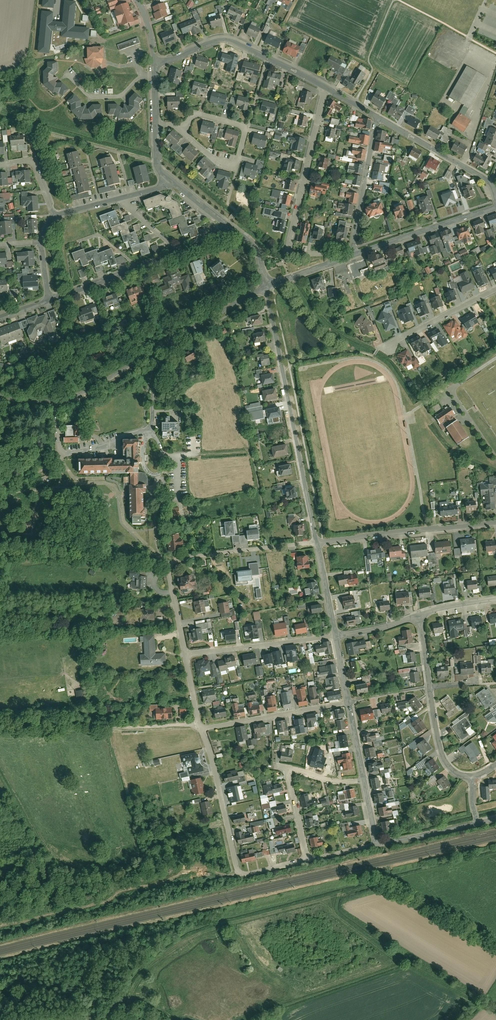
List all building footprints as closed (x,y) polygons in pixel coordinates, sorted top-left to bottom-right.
[(41,11),(55,11),(56,0),(42,0),(41,11)] [(154,17),(155,20),(168,16),(166,9),(167,9),(165,2),(153,7),(154,10),(155,13),(153,14),(154,17)] [(55,15),(40,13),(36,55),(51,55),(53,34),(63,35),(63,40),(90,43),(91,30),(75,28),(77,4),(65,3),(63,25),(54,24),(55,15)] [(127,3),(114,8),(115,11),(114,11),(118,23),(121,23),(122,26),(134,21),(127,3)] [(230,18),(236,21),(242,10),(230,4),(227,11),(233,13),(230,18)] [(211,24),(221,21),(218,11),(208,14),(211,24)] [(178,22),(182,31),(190,28),(192,33),(199,30),(194,16),(178,22)] [(245,31),(255,35),(259,26),(250,22),(245,31)] [(175,36),(171,26),(159,31),(163,41),(175,36)] [(264,39),(276,45),(280,37),(268,31),(264,39)] [(116,42),(118,47),(138,40),(137,35),(116,42)] [(297,48),(299,44),(287,38),(282,48),(294,54),(297,48)] [(297,48),(302,51),(306,43),(301,40),(297,48)] [(102,56),(102,45),(86,45),(86,56),(84,56),(86,61),(90,64),(96,64),(100,61),(102,56)] [(225,67),(234,70),(238,53),(230,51),(229,52),(221,50),(219,59),(227,61),(225,67)] [(205,65),(207,56),(196,53),(194,62),(205,65)] [(330,53),(326,61),(337,67),(341,60),(330,53)] [(61,80),(56,80),(54,78),(57,75),(56,74),(52,74),(52,72),(56,68),(56,58),(46,59),(46,65),(42,69),(42,82),(51,90),(58,90),(61,93),(68,86),(61,80)] [(243,58),(240,70),(256,74),(259,62),(243,58)] [(191,67),(188,66),(186,72),(190,73),(190,71),(193,71),(195,64),(192,63),(191,67)] [(181,67),(170,65),(167,78),(177,81),(181,67)] [(365,71),(356,65),(349,76),(346,74),(342,81),(351,87),(355,80),(358,82),(365,71)] [(452,125),(464,132),(472,117),(465,113),(487,77),(467,65),(449,96),(463,105),(452,125)] [(270,86),(271,80),(278,81),(281,72),(268,69),(264,84),(270,86)] [(302,92),(303,92),(305,84),(297,80),(295,90),(302,92)] [(193,95),(199,96),(199,95),(200,92),(204,93),(204,92),(206,86),(194,83),(192,90),(194,90),(193,95)] [(379,105),(384,96),(378,92),(380,89),(376,87),(369,99),(379,105)] [(395,103),(398,98),(392,95),(394,91),(389,89),(385,95),(390,98),(389,100),(392,101),(395,103)] [(107,102),(108,112),(113,112),(117,116),(129,116),(138,106),(138,100),(141,96),(134,90),(128,97),(128,103),(127,104),(124,101),(122,102),(122,106),(120,106),(116,102),(107,102)] [(70,102),(70,108),(79,117),(90,116),(95,112),(101,111),(100,102),(91,102),(87,106),(85,106),(85,103),(84,102),(81,105),(80,103),(80,97),(73,91),(66,98),(70,102)] [(309,106),(312,94),(303,92),(302,92),(300,104),(309,106)] [(212,93),(210,102),(224,106),(225,103),(227,96),(212,93)] [(228,107),(232,107),(233,104),(236,105),(238,99),(231,97),(229,104),(228,107)] [(238,99),(236,105),(241,106),(240,110),(247,112),(250,100),(238,97),(238,99)] [(167,98),(167,109),(179,109),(179,99),(179,98),(177,98),(167,98)] [(343,107),(331,100),(326,108),(329,109),(325,115),(329,117),(333,109),(339,113),(343,107)] [(398,116),(403,107),(395,103),(392,101),(387,110),(398,116)] [(263,102),(261,112),(270,114),(273,115),(273,114),(276,106),(263,102)] [(415,126),(419,118),(410,113),(406,121),(415,126)] [(306,128),(308,119),(299,117),(297,126),(306,128)] [(370,131),(371,121),(364,120),(363,124),(356,123),(355,128),(370,131)] [(212,134),(214,125),(203,122),(199,135),(207,137),(208,135),(212,136),(212,134)] [(435,137),(440,129),(429,123),(425,131),(435,137)] [(495,148),(495,130),(491,127),(484,143),(491,146),(495,148)] [(225,135),(226,131),(220,129),(217,138),(221,139),(223,135),(225,135)] [(240,133),(227,129),(226,131),(225,135),(224,140),(230,141),(228,147),(235,149),(240,133)] [(327,129),(325,138),(334,140),(336,131),(327,129)] [(276,130),(274,140),(280,141),(282,132),(276,130)] [(165,139),(173,146),(176,143),(180,138),(172,131),(165,139)] [(387,133),(378,131),(376,142),(388,144),(389,139),(386,139),(387,133)] [(23,142),(22,132),(8,133),(9,147),(26,146),(26,141),(23,142)] [(264,148),(267,138),(265,137),(254,134),(251,144),(264,148)] [(348,143),(367,146),(368,137),(360,136),(359,139),(349,137),(348,143)] [(305,140),(295,138),(295,139),(292,139),(291,144),(295,145),(293,151),(302,153),(305,140)] [(463,156),(467,147),(456,141),(452,150),(463,156)] [(392,145),(376,142),(374,152),(381,153),(382,150),(391,151),(392,145)] [(182,154),(184,151),(176,143),(173,146),(171,148),(179,156),(182,154)] [(412,145),(407,154),(415,158),(420,149),(412,145)] [(182,154),(191,162),(198,154),(189,146),(184,151),(182,154)] [(364,161),(366,151),(353,149),(352,154),(358,156),(357,159),(364,161)] [(476,151),(471,158),(485,167),(491,157),(483,152),(481,154),(476,151)] [(79,194),(91,191),(84,166),(82,166),(78,152),(67,154),(71,169),(73,169),(79,194)] [(104,167),(109,186),(120,183),(114,162),(112,162),(110,155),(109,154),(107,155),(106,156),(105,156),(104,158),(104,159),(100,160),(102,168),(104,167)] [(439,160),(429,155),(425,162),(435,167),(439,160)] [(326,170),(329,160),(320,158),(317,168),(326,170)] [(202,170),(199,174),(205,178),(210,173),(214,168),(203,159),(197,166),(202,170)] [(298,172),(300,163),(287,159),(286,159),(286,160),(283,172),(290,173),(291,170),(298,172)] [(257,161),(255,167),(258,168),(257,169),(259,170),(260,168),(263,169),(265,162),(257,161)] [(362,176),(364,166),(355,164),(354,169),(349,168),(348,173),(362,176)] [(134,168),(138,184),(149,181),(145,165),(134,168)] [(255,167),(246,165),(246,166),(243,165),(239,179),(243,180),(245,175),(255,178),(257,169),(258,168),(255,167)] [(382,166),(374,165),(373,173),(383,175),(384,167),(382,166)] [(19,176),(19,179),(29,179),(28,168),(14,169),(14,176),(19,176)] [(220,181),(218,189),(227,191),(231,174),(218,171),(216,180),(220,181)] [(381,182),(383,175),(373,173),(372,181),(381,182)] [(476,195),(471,181),(472,181),(462,174),(457,176),(460,185),(462,184),(467,199),(476,195)] [(352,186),(360,187),(361,177),(349,175),(347,180),(353,181),(352,186)] [(287,181),(284,190),(292,192),(295,183),(287,181)] [(320,187),(311,185),(309,195),(319,198),(320,194),(325,195),(326,189),(320,187)] [(450,190),(450,188),(441,191),(445,202),(453,199),(452,196),(454,196),(452,190),(450,190)] [(273,190),(271,197),(279,199),(281,192),(273,190)] [(171,216),(181,213),(176,200),(170,197),(170,196),(170,195),(169,194),(168,194),(167,194),(166,194),(166,195),(159,192),(142,198),(145,207),(159,202),(161,203),(160,204),(160,205),(160,206),(161,206),(161,207),(162,207),(163,207),(164,207),(165,207),(166,207),(166,206),(168,207),(171,216)] [(20,204),(26,203),(26,208),(37,208),(36,193),(26,193),(20,193),(20,204)] [(357,205),(358,195),(346,193),(346,198),(349,199),(348,204),(357,205)] [(420,212),(431,208),(426,194),(416,197),(420,212)] [(291,198),(284,196),(282,205),(289,206),(291,198)] [(342,215),(352,217),(354,206),(337,203),(336,209),(343,210),(342,215)] [(396,213),(397,216),(406,213),(402,203),(394,206),(394,207),(391,208),(393,214),(396,213)] [(368,217),(369,220),(383,215),(380,205),(376,206),(375,204),(370,206),(370,208),(366,209),(366,210),(364,211),(366,218),(368,217)] [(139,248),(141,253),(148,251),(146,245),(144,239),(138,241),(137,238),(135,233),(134,229),(129,230),(127,224),(125,219),(119,221),(117,217),(115,211),(114,207),(98,213),(100,220),(106,217),(111,231),(118,228),(123,240),(127,239),(131,250),(139,248)] [(278,219),(275,231),(283,233),(286,222),(284,222),(286,214),(275,212),(275,211),(274,211),(265,209),(263,215),(273,217),(273,218),(278,219)] [(486,213),(491,229),(495,228),(495,227),(495,224),(495,223),(495,210),(486,213)] [(188,230),(190,236),(198,233),(196,227),(194,221),(187,223),(185,218),(183,212),(181,213),(171,216),(167,217),(169,224),(177,222),(181,232),(188,230)] [(36,229),(35,216),(26,217),(27,224),(23,224),(23,230),(36,229)] [(472,219),(476,232),(483,230),(482,225),(483,224),(481,217),(472,219)] [(0,219),(0,231),(10,231),(10,218),(0,219)] [(346,223),(339,221),(338,228),(341,228),(340,231),(337,231),(336,239),(346,241),(348,230),(345,229),(346,223)] [(301,223),(296,243),(306,245),(310,226),(301,223)] [(469,233),(466,224),(454,228),(458,237),(461,236),(463,242),(469,240),(467,234),(469,233)] [(449,227),(439,230),(442,239),(452,236),(449,227)] [(312,240),(321,242),(323,231),(315,229),(313,237),(312,240)] [(443,245),(438,231),(428,235),(430,242),(433,241),(435,248),(443,245)] [(418,236),(405,241),(408,250),(414,248),(415,253),(430,248),(428,242),(421,245),(418,236)] [(404,251),(400,243),(390,246),(393,255),(396,254),(397,257),(402,255),(401,252),(404,251)] [(153,246),(155,252),(161,250),(158,244),(153,246)] [(107,257),(109,263),(115,260),(112,253),(110,246),(103,248),(96,251),(95,247),(89,249),(84,251),(82,246),(76,248),(70,251),(73,259),(79,257),(81,264),(87,261),(87,259),(91,257),(94,264),(100,262),(100,260),(107,257)] [(15,250),(16,258),(23,258),(23,264),(33,263),(32,249),(15,250)] [(466,249),(458,252),(460,258),(468,255),(466,249)] [(368,254),(347,262),(349,267),(333,273),(338,287),(349,283),(356,304),(388,292),(386,287),(398,283),(390,261),(384,264),(380,252),(369,256),(368,254)] [(193,271),(190,272),(193,280),(201,277),(199,271),(203,270),(198,257),(189,261),(193,271)] [(226,268),(220,259),(210,267),(218,277),(221,275),(223,277),(227,274),(225,271),(226,271),(227,271),(228,270),(228,269),(228,268),(226,268)] [(176,264),(165,268),(167,273),(162,275),(164,282),(157,284),(160,293),(174,289),(172,283),(181,280),(183,288),(192,285),(187,271),(179,274),(176,264)] [(80,270),(82,278),(88,276),(86,268),(80,270)] [(473,273),(479,288),(487,284),(482,273),(481,269),(480,270),(473,273)] [(462,293),(474,288),(467,272),(460,275),(463,282),(458,284),(460,288),(462,293)] [(36,273),(22,273),(23,285),(37,285),(36,273)] [(321,274),(310,278),(314,288),(325,284),(321,274)] [(450,289),(455,287),(453,282),(460,281),(459,276),(452,278),(453,283),(448,284),(450,289)] [(136,283),(125,287),(130,302),(146,297),(142,287),(148,285),(145,278),(135,281),(136,283)] [(448,303),(456,300),(453,291),(444,295),(448,303)] [(120,307),(115,294),(102,299),(106,309),(114,306),(115,309),(120,307)] [(434,310),(443,307),(439,296),(430,300),(434,310)] [(82,309),(76,311),(80,320),(93,315),(91,310),(97,308),(94,301),(80,306),(82,309)] [(385,307),(383,312),(388,315),(389,312),(392,311),(389,302),(384,304),(385,307)] [(424,302),(416,306),(420,318),(429,314),(425,305),(424,302)] [(407,308),(400,311),(401,315),(398,316),(401,322),(403,321),(405,324),(413,321),(410,313),(408,308),(407,308)] [(42,326),(45,335),(54,332),(49,317),(47,318),(44,312),(37,314),(36,312),(25,316),(28,322),(25,329),(28,338),(33,339),(35,333),(38,334),(40,333),(41,332),(41,331),(41,329),(41,327),(42,326)] [(381,312),(377,322),(383,324),(386,332),(396,328),(392,317),(388,315),(383,312),(381,312)] [(472,313),(461,320),(467,330),(478,323),(476,320),(472,313)] [(260,314),(245,316),(246,321),(250,320),(250,323),(261,321),(260,314)] [(363,335),(374,332),(372,324),(361,316),(355,325),(362,330),(363,335)] [(0,341),(21,333),(16,319),(0,325),(0,340),(0,341)] [(454,321),(444,327),(451,338),(454,336),(456,340),(459,338),(457,336),(460,334),(463,339),(468,336),(463,328),(461,329),(456,321),(455,322),(454,321)] [(438,328),(428,334),(433,343),(436,341),(441,348),(448,344),(438,328)] [(262,330),(252,332),(254,344),(259,344),(258,339),(264,338),(262,330)] [(419,337),(409,341),(415,354),(420,352),(421,355),(429,351),(426,345),(423,346),(420,340),(419,337)] [(426,338),(420,340),(423,346),(426,345),(429,351),(432,349),(426,338)] [(183,355),(187,362),(197,356),(193,349),(183,355)] [(412,359),(407,350),(397,355),(402,365),(403,364),(406,368),(411,365),(414,370),(420,366),(415,358),(412,359)] [(269,363),(267,352),(265,353),(262,353),(262,352),(256,353),(255,353),(255,355),(259,355),(261,365),(269,363)] [(261,373),(260,373),(261,376),(262,383),(273,381),(271,371),(261,373)] [(273,387),(261,389),(263,398),(275,396),(273,387)] [(449,403),(433,414),(438,422),(443,419),(447,425),(445,426),(457,444),(468,435),(456,417),(454,418),(451,414),(455,411),(449,403)] [(277,405),(262,409),(263,414),(267,413),(268,418),(279,415),(277,405)] [(251,417),(263,414),(262,409),(250,411),(251,417)] [(162,423),(162,437),(167,437),(167,434),(174,434),(174,437),(179,437),(179,423),(170,423),(170,417),(164,417),(164,423),(162,423)] [(74,425),(66,425),(66,437),(64,437),(64,443),(79,442),(79,437),(80,436),(80,423),(74,423),(74,425)] [(78,459),(78,475),(131,473),(131,485),(128,485),(129,518),(144,517),(143,493),(146,493),(146,484),(148,484),(148,478),(148,476),(147,474),(145,472),(142,472),(139,472),(138,440),(122,440),(123,456),(126,456),(126,462),(111,462),(111,458),(78,459)] [(284,443),(271,446),(273,456),(287,453),(284,443)] [(289,463),(278,465),(279,469),(275,470),(276,475),(291,472),(289,463)] [(484,493),(485,507),(494,506),(492,481),(477,483),(478,493),(484,493)] [(294,485),(285,486),(285,488),(287,496),(295,494),(294,485)] [(475,498),(464,499),(465,510),(476,509),(475,498)] [(457,503),(439,505),(440,510),(440,514),(458,512),(457,509),(457,503)] [(232,535),(235,535),(233,521),(224,522),(225,527),(226,536),(232,535)] [(247,531),(247,535),(248,540),(259,539),(258,529),(247,531)] [(178,532),(167,533),(169,551),(180,550),(179,543),(183,543),(182,537),(179,537),(178,532)] [(240,542),(240,536),(240,534),(235,535),(232,535),(233,543),(240,542)] [(247,535),(240,536),(240,542),(241,544),(248,543),(248,540),(247,535)] [(473,535),(459,536),(460,549),(474,548),(473,535)] [(449,538),(433,540),(435,552),(451,550),(449,538)] [(494,538),(484,539),(485,548),(495,548),(494,538)] [(426,541),(410,543),(412,563),(419,563),(418,554),(427,554),(426,541)] [(400,543),(388,545),(389,554),(401,553),(400,543)] [(380,546),(366,547),(368,558),(382,556),(380,546)] [(308,555),(297,557),(297,562),(296,562),(297,569),(309,568),(308,555)] [(283,557),(271,558),(272,568),(284,568),(283,557)] [(249,563),(250,570),(251,570),(251,575),(259,574),(258,562),(249,563)] [(131,581),(130,588),(145,589),(146,576),(139,576),(140,570),(130,569),(130,575),(137,576),(136,581),(131,581)] [(251,575),(251,570),(250,570),(236,572),(237,574),(235,575),(236,585),(248,584),(248,581),(252,580),(251,575)] [(185,575),(176,575),(177,583),(179,583),(179,588),(192,587),(192,585),(194,584),(194,577),(191,577),(191,573),(185,573),(185,575)] [(346,574),(337,576),(339,585),(344,584),(344,587),(348,586),(348,584),(357,583),(356,573),(346,575),(346,574)] [(487,576),(488,586),(495,585),(495,575),(487,576)] [(448,583),(443,584),(444,593),(450,593),(454,592),(454,589),(453,578),(448,578),(448,583)] [(476,579),(466,580),(467,589),(472,589),(472,593),(478,592),(478,591),(478,587),(477,587),(476,585),(476,579)] [(319,594),(317,582),(306,584),(307,589),(304,589),(306,595),(308,595),(308,596),(319,594)] [(429,587),(418,588),(419,597),(430,596),(429,593),(429,587)] [(407,591),(395,593),(396,604),(402,603),(402,605),(409,604),(408,595),(407,591)] [(341,597),(343,606),(347,605),(347,608),(353,607),(353,603),(354,603),(352,595),(341,597)] [(203,600),(194,602),(196,614),(206,612),(205,606),(209,605),(208,600),(203,601),(203,600)] [(388,600),(378,601),(380,610),(389,609),(389,606),(388,600)] [(228,602),(219,603),(221,614),(222,613),(230,612),(230,610),(228,602)] [(312,614),(321,612),(320,604),(307,606),(308,613),(311,612),(312,614)] [(154,608),(140,609),(140,622),(146,621),(146,619),(155,618),(154,608)] [(234,608),(230,610),(230,612),(222,613),(222,617),(235,614),(234,608)] [(255,624),(256,629),(261,628),(258,611),(252,612),(255,624)] [(351,615),(344,617),(346,625),(360,622),(359,615),(354,616),(354,615),(351,615)] [(480,615),(470,617),(471,626),(482,624),(480,615)] [(462,618),(448,620),(450,636),(458,635),(457,629),(463,628),(464,628),(464,627),(462,618)] [(327,630),(325,619),(312,622),(313,627),(319,626),(320,631),(327,630)] [(193,641),(203,639),(202,630),(212,628),(211,621),(196,624),(197,629),(191,630),(192,633),(189,633),(190,638),(193,638),(193,641)] [(284,622),(272,624),(274,636),(287,634),(285,625),(284,621),(284,622)] [(441,621),(432,623),(434,633),(443,631),(441,621)] [(305,629),(304,622),(293,624),(295,634),(306,631),(305,629)] [(255,624),(243,627),(245,639),(257,636),(256,629),(255,624)] [(233,628),(223,630),(225,640),(235,639),(233,628)] [(411,629),(402,630),(403,637),(396,638),(397,645),(398,645),(405,644),(412,643),(411,629)] [(154,635),(140,635),(141,641),(144,640),(145,654),(141,654),(141,665),(167,663),(166,653),(155,653),(154,635)] [(364,639),(346,642),(348,655),(358,654),(356,648),(364,647),(365,647),(364,641),(364,639)] [(324,644),(316,646),(317,653),(325,651),(326,654),(333,653),(331,641),(323,642),(324,644)] [(295,644),(285,646),(287,661),(297,660),(295,644)] [(406,651),(405,651),(405,652),(406,662),(416,661),(415,650),(406,651)] [(280,651),(272,652),(272,654),(274,662),(275,664),(283,663),(280,651)] [(254,652),(241,655),(243,666),(256,663),(254,652)] [(274,662),(272,654),(265,655),(266,664),(274,662)] [(217,662),(219,671),(227,669),(227,667),(235,665),(233,655),(224,658),(224,661),(217,662)] [(480,663),(481,673),(491,672),(491,665),(495,665),(494,658),(487,659),(488,663),(480,663)] [(198,663),(195,664),(198,677),(205,676),(204,672),(210,671),(211,678),(216,677),(218,677),(217,674),(215,661),(210,662),(210,660),(204,661),(204,660),(198,661),(198,663)] [(350,662),(352,673),(361,671),(360,661),(350,662)] [(459,663),(460,675),(473,674),(472,662),(459,663)] [(329,675),(337,674),(335,664),(327,665),(328,669),(320,670),(321,674),(329,673),(329,675)] [(437,678),(444,677),(444,676),(447,675),(446,665),(436,666),(437,678)] [(415,671),(409,672),(410,683),(419,681),(418,671),(415,671)] [(326,690),(340,688),(338,676),(329,678),(330,685),(325,686),(326,690)] [(296,693),(298,706),(307,704),(304,689),(306,688),(305,683),(300,684),(300,686),(295,687),(296,693)] [(355,685),(357,694),(367,692),(366,683),(355,685)] [(316,686),(307,688),(310,704),(318,702),(316,686)] [(484,688),(476,694),(485,707),(488,705),(495,700),(487,688),(485,690),(484,688)] [(84,689),(76,690),(78,699),(86,698),(84,689)] [(280,692),(283,708),(291,707),(288,690),(280,692)] [(327,692),(329,701),(341,698),(340,690),(327,692)] [(215,691),(202,693),(204,703),(213,702),(212,700),(216,699),(215,691)] [(266,706),(267,712),(276,710),(274,705),(277,705),(274,694),(266,696),(268,706),(266,706)] [(422,706),(414,695),(406,700),(410,705),(414,711),(422,706)] [(442,702),(441,703),(447,711),(445,713),(448,718),(458,711),(449,697),(448,698),(442,702)] [(488,705),(490,708),(491,707),(495,703),(495,701),(495,700),(488,705)] [(237,702),(231,703),(233,717),(244,715),(243,707),(238,708),(237,702)] [(247,702),(249,715),(260,713),(258,704),(252,705),(251,702),(247,702)] [(389,702),(380,704),(381,713),(391,711),(389,702)] [(217,709),(213,709),(215,718),(226,715),(224,707),(223,708),(223,706),(217,707),(217,709)] [(156,719),(173,718),(172,707),(158,707),(156,707),(156,710),(156,719)] [(371,707),(359,709),(361,720),(373,718),(371,707)] [(484,716),(488,722),(495,723),(495,708),(484,716)] [(345,717),(343,709),(332,711),(334,719),(345,717)] [(457,718),(459,720),(465,716),(465,717),(468,714),(466,711),(457,718)] [(309,722),(309,727),(314,726),(314,722),(316,721),(315,713),(306,715),(307,722),(309,722)] [(451,726),(461,740),(469,735),(465,729),(471,725),(465,717),(465,716),(459,720),(451,726)] [(425,726),(418,717),(412,721),(409,723),(416,733),(425,726)] [(286,719),(276,721),(278,732),(287,731),(286,719)] [(302,719),(294,720),(295,727),(296,734),(305,732),(302,719)] [(344,720),(336,721),(338,731),(346,729),(344,720)] [(264,722),(251,724),(254,738),(261,737),(260,732),(265,731),(264,724),(264,722)] [(234,727),(237,741),(247,739),(244,725),(234,727)] [(362,734),(363,743),(372,741),(379,739),(378,732),(369,734),(368,733),(362,734)] [(186,733),(170,736),(172,747),(188,744),(186,733)] [(347,735),(339,736),(341,748),(349,747),(347,735)] [(432,747),(425,737),(416,743),(415,744),(417,746),(423,754),(432,747)] [(379,739),(372,741),(373,747),(382,745),(381,739),(379,739)] [(415,744),(416,743),(414,740),(408,744),(412,750),(417,746),(415,744)] [(472,741),(464,746),(462,744),(457,748),(461,754),(465,751),(469,757),(468,758),(471,764),(477,759),(475,756),(480,752),(472,741)] [(323,750),(315,747),(309,765),(316,767),(316,766),(322,767),(324,760),(320,759),(323,750)] [(365,749),(366,758),(376,756),(375,749),(373,750),(373,747),(365,749)] [(285,752),(281,751),(280,759),(291,761),(293,749),(286,748),(285,752)] [(195,752),(182,754),(184,763),(186,763),(187,766),(188,766),(189,773),(204,770),(203,764),(201,763),(201,761),(201,760),(201,759),(201,758),(200,757),(199,754),(195,752)] [(350,753),(343,754),(343,758),(338,758),(339,764),(343,764),(344,770),(352,769),(351,762),(352,761),(350,753)] [(424,764),(430,760),(427,756),(415,764),(420,770),(426,766),(424,764)] [(149,767),(159,764),(158,758),(147,761),(149,767)] [(438,767),(432,758),(430,760),(424,764),(426,766),(431,772),(438,767)] [(377,761),(367,763),(369,772),(379,770),(378,768),(383,767),(381,761),(377,762),(377,761)] [(236,769),(227,771),(228,773),(222,775),(224,782),(238,779),(238,777),(236,769)] [(450,783),(444,775),(437,780),(443,788),(450,783)] [(202,777),(191,780),(193,789),(191,789),(192,795),(206,792),(203,780),(202,781),(202,777)] [(378,777),(370,778),(372,788),(379,787),(378,777)] [(271,783),(262,785),(264,794),(265,794),(266,794),(272,793),(279,791),(281,791),(280,783),(271,785),(271,783)] [(356,797),(354,789),(348,790),(345,790),(344,790),(345,793),(339,794),(340,800),(346,799),(356,797)] [(383,791),(373,793),(375,803),(383,801),(382,796),(384,796),(383,791)] [(241,793),(228,796),(230,803),(241,800),(242,800),(241,793)] [(307,793),(299,795),(302,808),(317,804),(316,798),(308,799),(307,793)] [(268,801),(267,797),(266,794),(265,794),(264,794),(259,795),(261,804),(268,802),(268,801)] [(320,801),(321,806),(329,804),(327,796),(324,796),(325,800),(320,801)] [(210,805),(209,800),(200,802),(203,816),(213,813),(211,804),(210,805)] [(286,811),(284,804),(276,805),(271,806),(271,807),(273,814),(270,815),(271,818),(272,817),(275,817),(274,814),(286,811)] [(359,815),(357,806),(349,807),(350,810),(345,811),(346,817),(359,815)] [(377,807),(379,816),(387,814),(387,813),(392,812),(391,806),(386,807),(385,806),(377,807)] [(304,814),(306,827),(313,825),(313,824),(317,823),(316,819),(313,820),(311,812),(304,814)] [(246,820),(244,814),(233,816),(234,823),(246,820)] [(250,823),(253,832),(257,831),(256,826),(264,824),(264,820),(250,823)] [(380,821),(382,832),(394,829),(393,823),(389,824),(388,820),(380,821)] [(291,831),(289,823),(274,826),(274,827),(276,835),(291,831)] [(363,835),(361,825),(353,827),(353,830),(347,831),(348,837),(363,835)] [(244,835),(243,830),(236,832),(238,843),(254,839),(252,833),(244,835)] [(317,839),(317,836),(309,838),(311,847),(318,845),(322,844),(321,838),(317,839)] [(293,842),(277,846),(279,852),(281,851),(281,854),(295,850),(293,842)] [(254,852),(241,855),(243,863),(256,860),(254,852)]
